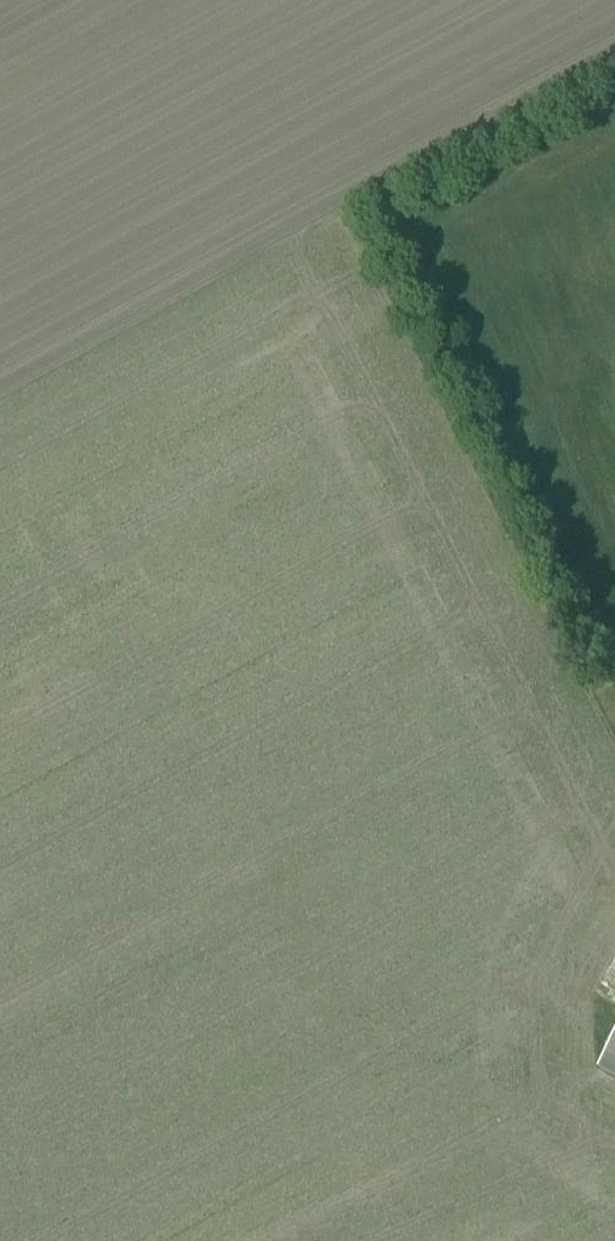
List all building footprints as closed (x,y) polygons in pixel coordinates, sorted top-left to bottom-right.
[(599,1067),(614,1076),(614,1037),(599,1067)]
